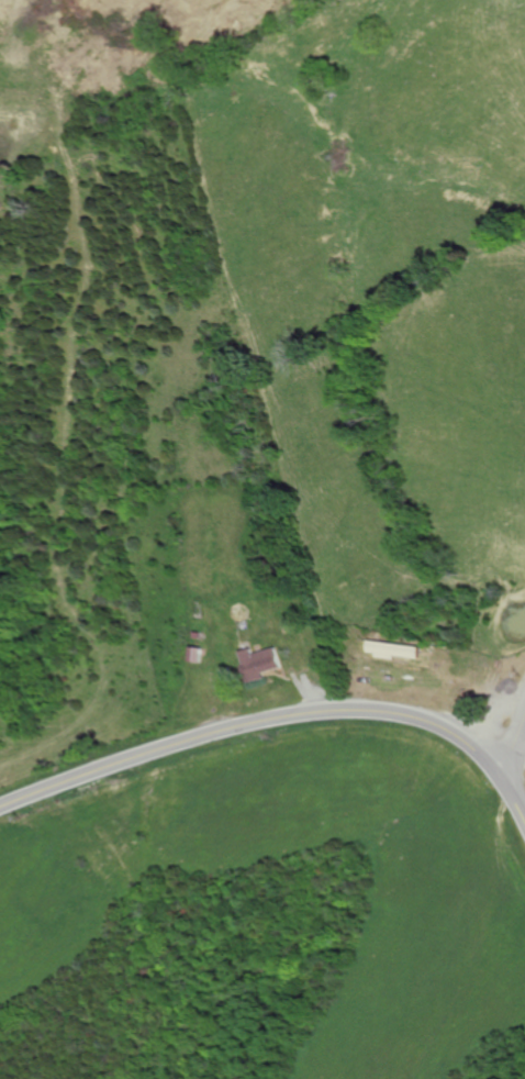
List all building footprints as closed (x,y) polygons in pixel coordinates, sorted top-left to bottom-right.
[(263,673),(285,668),(280,647),(253,654),(252,649),(239,652),(246,683),(265,678),(263,673)]
